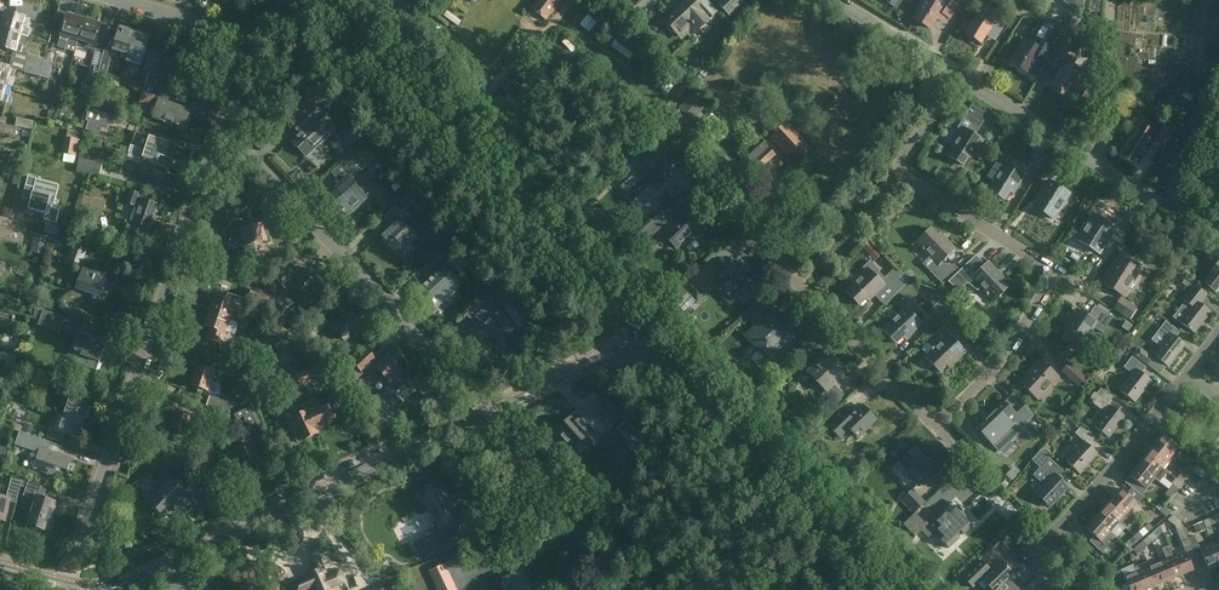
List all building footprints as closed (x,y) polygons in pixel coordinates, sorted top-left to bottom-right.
[(531,10),(545,19),(555,5),(556,6),(561,0),(538,0),(531,10)] [(698,30),(709,20),(704,14),(691,0),(686,0),(675,10),(676,12),(665,22),(678,36),(691,23),(698,30)] [(717,3),(732,19),(743,8),(740,6),(746,0),(721,0),(717,3)] [(936,18),(940,12),(946,16),(950,18),(958,6),(961,0),(940,0),(939,1),(937,0),(927,0),(915,19),(929,28),(936,18)] [(1076,7),(1084,9),(1086,0),(1077,0),(1076,7)] [(605,19),(585,6),(580,12),(601,25),(605,19)] [(21,34),(29,37),(31,29),(28,25),(30,19),(36,21),(38,12),(17,7),(15,15),(4,12),(0,28),(21,34)] [(462,20),(447,10),(443,14),(458,25),(462,20)] [(976,17),(966,34),(981,44),(987,35),(996,41),(1007,23),(986,10),(980,19),(976,17)] [(1073,23),(1060,45),(1062,46),(1063,46),(1072,31),(1073,31),(1081,18),(1074,14),(1074,17),(1071,22),(1073,23)] [(76,47),(84,19),(67,15),(57,47),(74,52),(76,47)] [(442,18),(439,24),(454,31),(457,26),(442,18)] [(100,24),(84,19),(76,47),(89,51),(89,48),(93,50),(100,24)] [(1073,23),(1071,22),(1047,20),(1036,39),(1037,39),(1034,46),(1024,40),(1019,48),(1021,49),(1012,63),(1030,74),(1040,58),(1049,63),(1057,50),(1060,45),(1073,23)] [(104,51),(103,56),(99,71),(107,74),(112,55),(126,60),(128,55),(134,32),(119,27),(112,53),(104,51)] [(0,28),(0,48),(20,53),(22,46),(18,45),(21,34),(0,28)] [(451,34),(430,31),(429,39),(450,42),(451,34)] [(134,32),(128,55),(126,61),(142,65),(146,50),(147,46),(150,36),(134,32)] [(635,53),(615,39),(611,45),(630,59),(635,53)] [(578,50),(565,40),(561,44),(574,54),(578,50)] [(147,46),(146,50),(149,51),(148,53),(143,71),(149,73),(145,85),(154,88),(154,87),(164,51),(147,46)] [(1063,46),(1062,46),(1050,64),(1058,69),(1058,68),(1061,70),(1052,84),(1055,86),(1064,72),(1080,82),(1073,92),(1081,97),(1088,85),(1081,80),(1085,74),(1073,66),(1077,60),(1067,54),(1069,50),(1063,46)] [(607,54),(628,67),(632,61),(611,48),(607,54)] [(615,63),(598,52),(594,58),(611,69),(615,63)] [(99,71),(103,56),(94,54),(85,89),(93,91),(99,71)] [(566,67),(552,54),(548,58),(561,71),(566,67)] [(28,55),(26,63),(42,68),(44,60),(28,55)] [(44,60),(39,76),(48,79),(53,62),(44,60)] [(26,63),(24,72),(39,77),(39,76),(42,68),(26,63)] [(7,85),(9,76),(14,77),(16,70),(0,65),(0,83),(7,85)] [(697,78),(702,81),(711,68),(706,65),(697,78)] [(552,82),(538,68),(534,73),(547,86),(552,82)] [(1064,72),(1055,86),(1053,89),(1069,99),(1073,92),(1080,82),(1064,72)] [(539,95),(525,82),(521,86),(535,99),(539,95)] [(689,84),(686,82),(673,100),(676,102),(689,84)] [(0,83),(0,102),(6,104),(8,96),(4,95),(7,85),(0,83)] [(154,88),(145,85),(144,90),(143,90),(138,103),(152,108),(152,107),(156,108),(153,117),(184,128),(190,111),(167,103),(170,93),(154,87),(154,88)] [(679,110),(666,125),(678,136),(691,120),(693,121),(708,104),(693,91),(691,93),(678,108),(679,110)] [(508,94),(503,101),(520,114),(525,108),(508,94)] [(99,99),(99,109),(108,108),(108,99),(99,99)] [(678,104),(676,102),(673,100),(671,99),(668,104),(663,101),(653,116),(664,124),(678,104)] [(649,104),(645,100),(635,113),(639,116),(649,104)] [(312,102),(300,113),(310,124),(291,141),(306,157),(329,136),(322,128),(330,121),(312,102)] [(961,131),(946,155),(964,166),(969,156),(973,150),(976,153),(983,141),(975,136),(988,115),(972,105),(957,128),(961,131)] [(99,125),(107,127),(110,116),(89,109),(87,120),(89,121),(87,130),(97,133),(99,125)] [(57,112),(50,110),(48,119),(55,121),(57,112)] [(257,116),(244,112),(242,119),(255,123),(257,116)] [(269,116),(266,125),(273,128),(277,118),(269,116)] [(34,120),(17,117),(16,126),(32,129),(34,120)] [(1152,143),(1162,149),(1176,126),(1166,120),(1152,143)] [(786,122),(770,137),(788,156),(794,151),(801,158),(811,149),(786,122)] [(0,124),(0,132),(16,135),(17,127),(0,124)] [(1119,157),(1136,167),(1154,135),(1137,126),(1119,157)] [(660,141),(664,136),(660,132),(655,136),(660,141)] [(63,151),(67,152),(78,154),(80,139),(66,136),(63,151)] [(121,145),(119,150),(128,153),(171,168),(173,160),(168,159),(173,144),(149,136),(145,150),(131,145),(121,145)] [(766,150),(768,148),(763,142),(748,156),(753,161),(761,154),(758,151),(763,147),(766,150)] [(652,170),(628,193),(642,207),(666,184),(655,174),(672,157),(658,143),(642,159),(652,170)] [(986,143),(983,149),(988,152),(991,146),(986,143)] [(775,155),(768,148),(766,150),(763,147),(758,151),(761,154),(753,161),(760,169),(775,155)] [(1039,147),(1029,162),(1040,169),(1050,154),(1039,147)] [(361,165),(361,166),(369,159),(359,148),(352,155),(354,158),(361,165)] [(171,168),(128,153),(125,161),(141,166),(139,175),(163,183),(166,174),(168,174),(171,168)] [(352,155),(351,154),(340,164),(350,175),(361,165),(354,158),(352,155)] [(1003,165),(988,189),(1005,200),(1011,191),(1011,190),(1014,185),(1018,187),(1025,175),(1017,170),(1018,168),(1014,166),(1017,161),(1005,154),(999,163),(1003,165)] [(1051,155),(1040,171),(1052,179),(1063,162),(1051,155)] [(78,164),(77,171),(88,173),(99,176),(102,163),(79,158),(78,164)] [(348,178),(341,184),(343,186),(330,197),(348,216),(361,204),(357,199),(363,194),(362,193),(370,186),(360,175),(357,177),(352,182),(348,178)] [(55,205),(59,185),(60,185),(37,179),(37,178),(28,176),(25,186),(34,188),(34,189),(31,200),(28,210),(47,214),(46,215),(45,219),(56,222),(56,223),(57,223),(60,210),(59,210),(51,208),(52,204),(55,205)] [(1044,193),(1035,207),(1054,219),(1070,193),(1050,181),(1042,192),(1044,193)] [(131,189),(126,203),(138,207),(130,230),(145,235),(147,228),(149,229),(158,204),(141,198),(143,193),(131,189)] [(405,194),(398,199),(405,207),(411,201),(405,194)] [(79,212),(101,216),(104,198),(84,195),(79,212)] [(399,220),(404,214),(396,206),(384,217),(392,226),(380,237),(397,255),(399,254),(403,258),(414,247),(410,243),(415,238),(399,220)] [(662,213),(639,233),(645,240),(651,234),(662,246),(668,239),(677,248),(694,231),(680,217),(673,224),(662,213)] [(1096,215),(1079,241),(1098,252),(1107,238),(1108,239),(1110,237),(1120,243),(1130,227),(1118,219),(1114,226),(1096,215)] [(226,261),(230,261),(240,263),(240,261),(254,266),(257,256),(254,255),(255,250),(254,244),(266,241),(269,240),(268,237),(269,236),(270,234),(268,226),(267,225),(266,225),(266,224),(242,229),(243,233),(232,236),(233,244),(231,245),(226,261)] [(84,230),(72,228),(70,238),(83,239),(84,230)] [(931,228),(916,243),(934,261),(927,268),(938,279),(943,284),(958,269),(946,257),(955,249),(946,239),(943,241),(938,237),(938,236),(931,228)] [(50,245),(55,246),(59,242),(59,238),(52,237),(50,245)] [(1182,241),(1176,249),(1181,253),(1187,245),(1182,241)] [(82,266),(82,265),(89,247),(74,242),(67,260),(82,266)] [(1203,282),(1218,293),(1218,292),(1218,245),(1218,244),(1208,257),(1217,264),(1203,282)] [(414,277),(422,269),(431,279),(428,282),(430,284),(425,289),(423,286),(418,292),(435,311),(462,286),(453,275),(454,274),(454,264),(450,259),(441,268),(437,264),(445,256),(440,251),(413,276),(414,277)] [(1114,270),(1105,284),(1123,296),(1140,270),(1138,269),(1142,264),(1123,252),(1120,258),(1112,269),(1114,270)] [(976,255),(948,282),(960,291),(968,282),(978,290),(980,288),(994,301),(1009,287),(1001,279),(996,275),(999,272),(989,262),(986,265),(976,255)] [(722,280),(715,287),(723,296),(740,280),(746,286),(755,277),(741,262),(736,267),(730,260),(716,274),(722,280)] [(866,271),(845,290),(859,305),(867,298),(867,297),(872,293),(875,296),(885,286),(874,276),(880,270),(870,261),(862,268),(866,271)] [(287,264),(275,276),(286,288),(299,277),(287,264)] [(894,277),(888,283),(897,293),(910,281),(896,266),(890,273),(894,277)] [(104,290),(108,292),(111,291),(114,290),(115,287),(115,284),(114,282),(112,280),(108,278),(108,276),(83,268),(77,288),(101,296),(104,290)] [(310,270),(294,285),(306,298),(322,282),(310,270)] [(691,276),(679,287),(697,304),(708,294),(691,276)] [(1191,307),(1179,322),(1194,333),(1210,312),(1200,304),(1207,295),(1186,279),(1183,283),(1190,288),(1191,286),(1193,287),(1183,300),(1191,307)] [(489,295),(495,301),(506,291),(500,284),(489,295)] [(248,300),(247,302),(268,309),(272,296),(252,289),(248,300)] [(285,310),(294,302),(285,292),(276,300),(285,310)] [(247,302),(248,300),(229,293),(227,297),(216,293),(210,311),(232,318),(236,304),(246,307),(247,302)] [(944,297),(931,309),(940,319),(953,306),(944,297)] [(1120,297),(1112,309),(1129,320),(1138,308),(1120,297)] [(903,309),(883,329),(897,344),(905,336),(909,331),(912,334),(922,324),(912,314),(917,309),(907,299),(900,306),(903,309)] [(487,354),(494,347),(498,351),(505,345),(499,338),(513,325),(500,311),(499,312),(491,303),(475,317),(481,323),(469,334),(487,354)] [(1069,329),(1063,339),(1080,350),(1094,328),(1103,333),(1113,317),(1096,306),(1088,317),(1077,310),(1069,322),(1073,324),(1070,330),(1069,329)] [(60,332),(65,317),(43,309),(38,325),(60,332)] [(232,318),(210,311),(205,326),(212,328),(208,339),(223,344),(232,318)] [(354,332),(358,327),(361,325),(349,313),(333,328),(345,340),(354,332)] [(770,313),(747,335),(760,349),(759,350),(764,355),(755,363),(767,376),(780,363),(771,355),(793,334),(780,320),(778,321),(770,313)] [(752,319),(747,314),(742,318),(747,323),(752,319)] [(322,320),(304,338),(309,343),(327,325),(322,320)] [(1126,321),(1122,327),(1129,331),(1132,325),(1126,321)] [(1166,321),(1151,339),(1161,346),(1154,355),(1168,367),(1185,345),(1175,338),(1180,332),(1166,321)] [(939,371),(947,363),(952,359),(955,362),(965,352),(956,343),(962,337),(947,322),(937,331),(944,338),(925,356),(939,371)] [(532,341),(541,333),(535,326),(526,335),(532,341)] [(287,336),(284,332),(278,328),(278,327),(272,332),(281,341),(287,336)] [(79,362),(76,371),(84,374),(86,368),(96,371),(104,348),(92,344),(94,337),(80,332),(74,349),(82,351),(78,362),(79,362)] [(272,332),(266,337),(276,347),(281,341),(272,332)] [(266,337),(261,343),(270,352),(276,347),(266,337)] [(270,352),(261,343),(255,348),(265,358),(270,352)] [(376,367),(383,361),(380,357),(376,360),(366,349),(352,362),(363,374),(373,364),(376,367)] [(828,353),(808,372),(826,391),(822,395),(832,406),(844,395),(834,384),(846,372),(828,353)] [(16,356),(7,355),(5,365),(14,367),(16,356)] [(388,356),(383,361),(376,367),(397,390),(405,383),(397,376),(402,371),(388,356)] [(1133,374),(1120,391),(1135,402),(1152,381),(1142,373),(1146,368),(1132,357),(1124,367),(1133,374)] [(1033,372),(1021,384),(1038,399),(1058,376),(1041,361),(1031,371),(1033,372)] [(1069,363),(1063,371),(1079,385),(1085,378),(1069,363)] [(211,380),(213,373),(198,368),(192,385),(199,387),(208,390),(211,380)] [(292,376),(291,376),(297,388),(317,378),(312,369),(308,371),(307,369),(300,372),(292,376)] [(213,373),(211,380),(217,382),(219,375),(213,373)] [(299,392),(293,380),(285,385),(293,401),(303,396),(301,391),(299,392)] [(65,385),(61,395),(70,398),(64,414),(84,421),(90,404),(77,399),(80,391),(65,385)] [(208,390),(199,387),(197,393),(206,396),(208,390)] [(13,388),(11,395),(22,398),(24,391),(13,388)] [(1095,393),(1089,400),(1102,410),(1103,408),(1106,411),(1094,427),(1108,438),(1125,417),(1109,404),(1114,397),(1102,388),(1097,394),(1095,393)] [(382,414),(391,407),(380,395),(372,402),(382,414)] [(230,413),(233,404),(210,396),(207,406),(229,414),(230,413)] [(303,403),(307,412),(316,430),(336,420),(327,402),(319,406),(315,398),(303,403)] [(233,404),(230,413),(243,407),(242,405),(233,403),(233,404)] [(992,417),(979,429),(993,444),(1015,424),(1019,428),(1033,415),(1022,404),(1013,412),(1004,403),(990,416),(992,417)] [(243,407),(230,413),(229,414),(229,415),(234,425),(234,426),(241,423),(247,435),(263,427),(251,404),(243,407)] [(845,410),(829,426),(840,438),(850,428),(859,437),(876,420),(862,406),(852,416),(845,410)] [(351,407),(342,411),(345,417),(353,413),(351,407)] [(615,410),(604,420),(611,427),(622,417),(615,410)] [(315,430),(316,430),(307,412),(285,422),(289,429),(291,428),(296,437),(295,439),(297,442),(299,443),(301,443),(302,441),(303,439),(317,433),(315,430)] [(176,413),(170,430),(174,431),(173,434),(173,436),(174,438),(175,439),(177,440),(180,440),(182,439),(183,437),(184,436),(184,435),(198,440),(204,423),(176,413)] [(50,428),(47,437),(62,443),(68,445),(71,435),(78,438),(84,421),(64,414),(58,431),(51,428),(50,428)] [(234,425),(229,415),(224,422),(232,428),(234,425)] [(571,417),(558,428),(563,433),(561,435),(568,442),(569,441),(574,446),(582,440),(588,447),(599,437),(581,417),(575,422),(571,417)] [(1041,425),(1034,418),(1024,426),(1031,434),(1041,425)] [(641,439),(625,421),(616,429),(632,447),(641,439)] [(22,432),(30,435),(34,426),(25,423),(22,432)] [(1084,441),(1065,461),(1079,473),(1097,453),(1088,445),(1095,438),(1079,423),(1075,426),(1079,429),(1075,433),(1084,441)] [(46,449),(49,442),(30,435),(22,432),(20,432),(15,445),(38,453),(33,468),(54,475),(58,466),(68,470),(72,458),(59,454),(46,449)] [(808,442),(815,435),(811,432),(804,438),(808,442)] [(1162,434),(1154,444),(1171,458),(1179,447),(1162,434)] [(815,435),(808,442),(813,447),(820,441),(815,435)] [(238,458),(225,464),(232,478),(245,472),(247,476),(263,468),(250,440),(233,448),(238,458)] [(1171,458),(1154,444),(1146,455),(1163,468),(1171,458)] [(915,447),(900,462),(913,475),(910,477),(919,486),(938,467),(930,459),(928,460),(915,447)] [(1044,505),(1047,505),(1050,508),(1068,487),(1057,477),(1062,470),(1048,457),(1041,451),(1032,460),(1040,467),(1033,475),(1043,484),(1034,494),(1038,497),(1038,499),(1039,501),(1040,503),(1042,504),(1044,505)] [(1146,455),(1138,465),(1155,478),(1159,482),(1162,477),(1167,471),(1163,468),(1146,455)] [(159,483),(149,494),(152,498),(151,500),(156,505),(157,509),(161,509),(167,515),(179,501),(183,505),(190,497),(189,496),(193,492),(188,487),(184,491),(178,486),(177,484),(183,477),(186,469),(187,469),(182,467),(183,464),(164,458),(161,470),(157,482),(159,483)] [(1188,463),(1181,474),(1186,478),(1193,468),(1188,463)] [(1155,478),(1138,465),(1129,476),(1134,480),(1129,486),(1141,495),(1155,478)] [(4,522),(9,501),(16,503),(20,486),(21,482),(22,478),(12,475),(10,480),(6,498),(0,497),(0,521),(4,522)] [(21,482),(20,486),(26,488),(23,496),(35,500),(27,524),(46,531),(52,511),(54,512),(57,503),(43,498),(47,487),(28,481),(22,478),(21,482)] [(1172,484),(1165,494),(1170,498),(1178,488),(1172,484)] [(1122,489),(1113,498),(1128,513),(1138,502),(1140,502),(1143,498),(1142,498),(1132,488),(1127,494),(1122,489)] [(442,490),(424,500),(439,528),(428,534),(435,548),(450,540),(444,528),(458,520),(453,511),(455,511),(450,501),(448,502),(442,490)] [(915,513),(916,512),(925,503),(913,490),(902,500),(915,513)] [(1113,498),(1104,508),(1120,523),(1121,524),(1126,519),(1127,520),(1131,519),(1133,517),(1128,513),(1113,498)] [(916,512),(915,513),(906,522),(904,524),(916,537),(923,531),(932,541),(937,536),(949,548),(972,526),(965,518),(968,515),(955,502),(946,511),(944,509),(928,524),(916,512)] [(1163,507),(1160,511),(1167,517),(1171,513),(1163,507)] [(1104,508),(1095,518),(1111,532),(1120,523),(1104,508)] [(1196,559),(1190,545),(1180,520),(1173,515),(1167,520),(1175,526),(1185,551),(1173,556),(1181,576),(1193,571),(1189,562),(1196,559)] [(1218,522),(1216,516),(1209,518),(1212,525),(1218,522)] [(1095,518),(1086,528),(1095,536),(1090,541),(1101,552),(1106,556),(1111,551),(1106,546),(1105,545),(1110,539),(1113,539),(1116,537),(1111,532),(1095,518)] [(1206,530),(1203,522),(1194,526),(1198,534),(1206,530)] [(1149,523),(1144,527),(1149,532),(1153,528),(1149,523)] [(1134,536),(1139,541),(1144,537),(1140,531),(1134,536)] [(1153,533),(1148,537),(1152,541),(1152,542),(1157,538),(1153,533)] [(1148,537),(1138,545),(1142,550),(1152,542),(1152,541),(1148,537)] [(1130,549),(1134,545),(1130,540),(1125,544),(1130,549)] [(1212,543),(1200,549),(1197,542),(1190,545),(1196,559),(1203,556),(1208,568),(1218,564),(1218,559),(1212,543)] [(1138,545),(1133,549),(1137,554),(1142,550),(1138,545)] [(1167,559),(1161,561),(1169,581),(1181,576),(1173,556),(1169,546),(1163,549),(1167,559)] [(289,584),(292,589),(304,589),(315,585),(317,589),(330,589),(329,589),(346,581),(340,570),(324,577),(323,574),(325,572),(318,556),(311,559),(315,570),(306,573),(308,576),(289,584)] [(1019,589),(1008,578),(1013,574),(1000,560),(990,570),(982,560),(964,578),(973,587),(981,580),(988,587),(985,589),(1018,589),(1019,589)] [(1161,561),(1149,566),(1157,586),(1169,581),(1161,561)] [(1135,567),(1137,571),(1136,571),(1144,589),(1147,589),(1157,586),(1149,566),(1147,562),(1135,567)] [(1114,573),(1120,586),(1121,585),(1127,583),(1130,589),(1144,589),(1136,571),(1124,576),(1121,570),(1114,573)] [(521,573),(504,580),(509,589),(533,589),(527,578),(524,580),(521,573)] [(450,578),(437,584),(439,589),(455,589),(450,578)] [(373,589),(387,589),(384,582),(376,585),(377,588),(373,589)]
